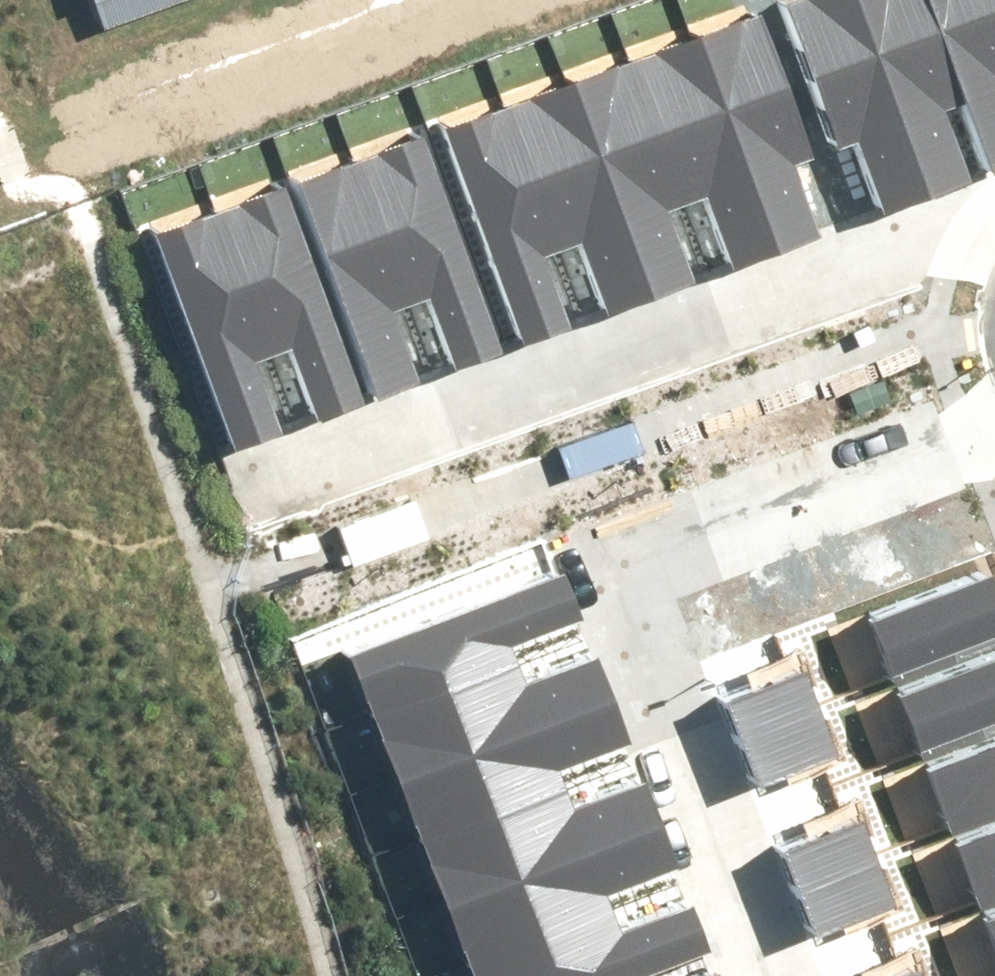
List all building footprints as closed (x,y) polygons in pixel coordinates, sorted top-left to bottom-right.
[(87,15),(130,0),(82,0),(87,15)] [(929,197),(856,0),(799,0),(784,6),(839,154),(858,147),(883,214),(929,197)] [(929,197),(971,182),(946,115),(967,107),(928,0),(856,0),(929,197)] [(992,174),(994,173),(994,0),(928,0),(967,107),(992,174)] [(702,32),(781,248),(823,232),(799,165),(819,157),(764,9),(702,32)] [(735,264),(781,248),(702,32),(636,56),(691,204),(710,197),(735,264)] [(572,79),(651,294),(695,279),(670,212),(691,204),(636,56),(572,79)] [(606,311),(651,294),(572,79),(507,103),(562,250),(581,243),(606,311)] [(441,127),(521,342),(566,325),(541,258),(562,250),(507,103),(441,127)] [(459,369),(505,352),(425,137),(359,161),(414,309),(434,302),(459,369)] [(293,185),(373,400),(419,384),(394,316),(414,309),(359,161),(293,185)] [(321,419),(367,402),(287,187),(222,211),(277,359),(296,352),(321,419)] [(156,235),(236,450),(282,434),(256,366),(277,359),(222,211),(156,235)] [(580,618),(564,575),(349,657),(373,721),(521,664),(513,643),(580,618)] [(891,676),(994,638),(994,596),(988,577),(870,620),(891,676)] [(920,749),(994,722),(994,658),(899,693),(920,749)] [(397,783),(612,701),(596,659),(529,684),(521,664),(373,721),(397,783)] [(728,702),(743,743),(824,713),(809,672),(728,702)] [(629,746),(612,701),(397,783),(421,848),(570,791),(562,772),(629,746)] [(743,743),(759,785),(839,754),(824,713),(743,743)] [(947,823),(994,806),(994,741),(926,766),(947,823)] [(446,911),(661,829),(644,786),(577,812),(570,791),(421,848),(446,911)] [(783,854),(798,894),(879,864),(864,824),(783,854)] [(678,874),(661,829),(446,911),(471,975),(618,919),(611,900),(678,874)] [(982,903),(994,899),(994,835),(961,847),(982,903)] [(798,894),(814,936),(894,906),(879,864),(798,894)] [(994,954),(994,912),(982,917),(994,954)] [(711,959),(693,913),(626,939),(618,919),(471,975),(665,975),(711,959)]
